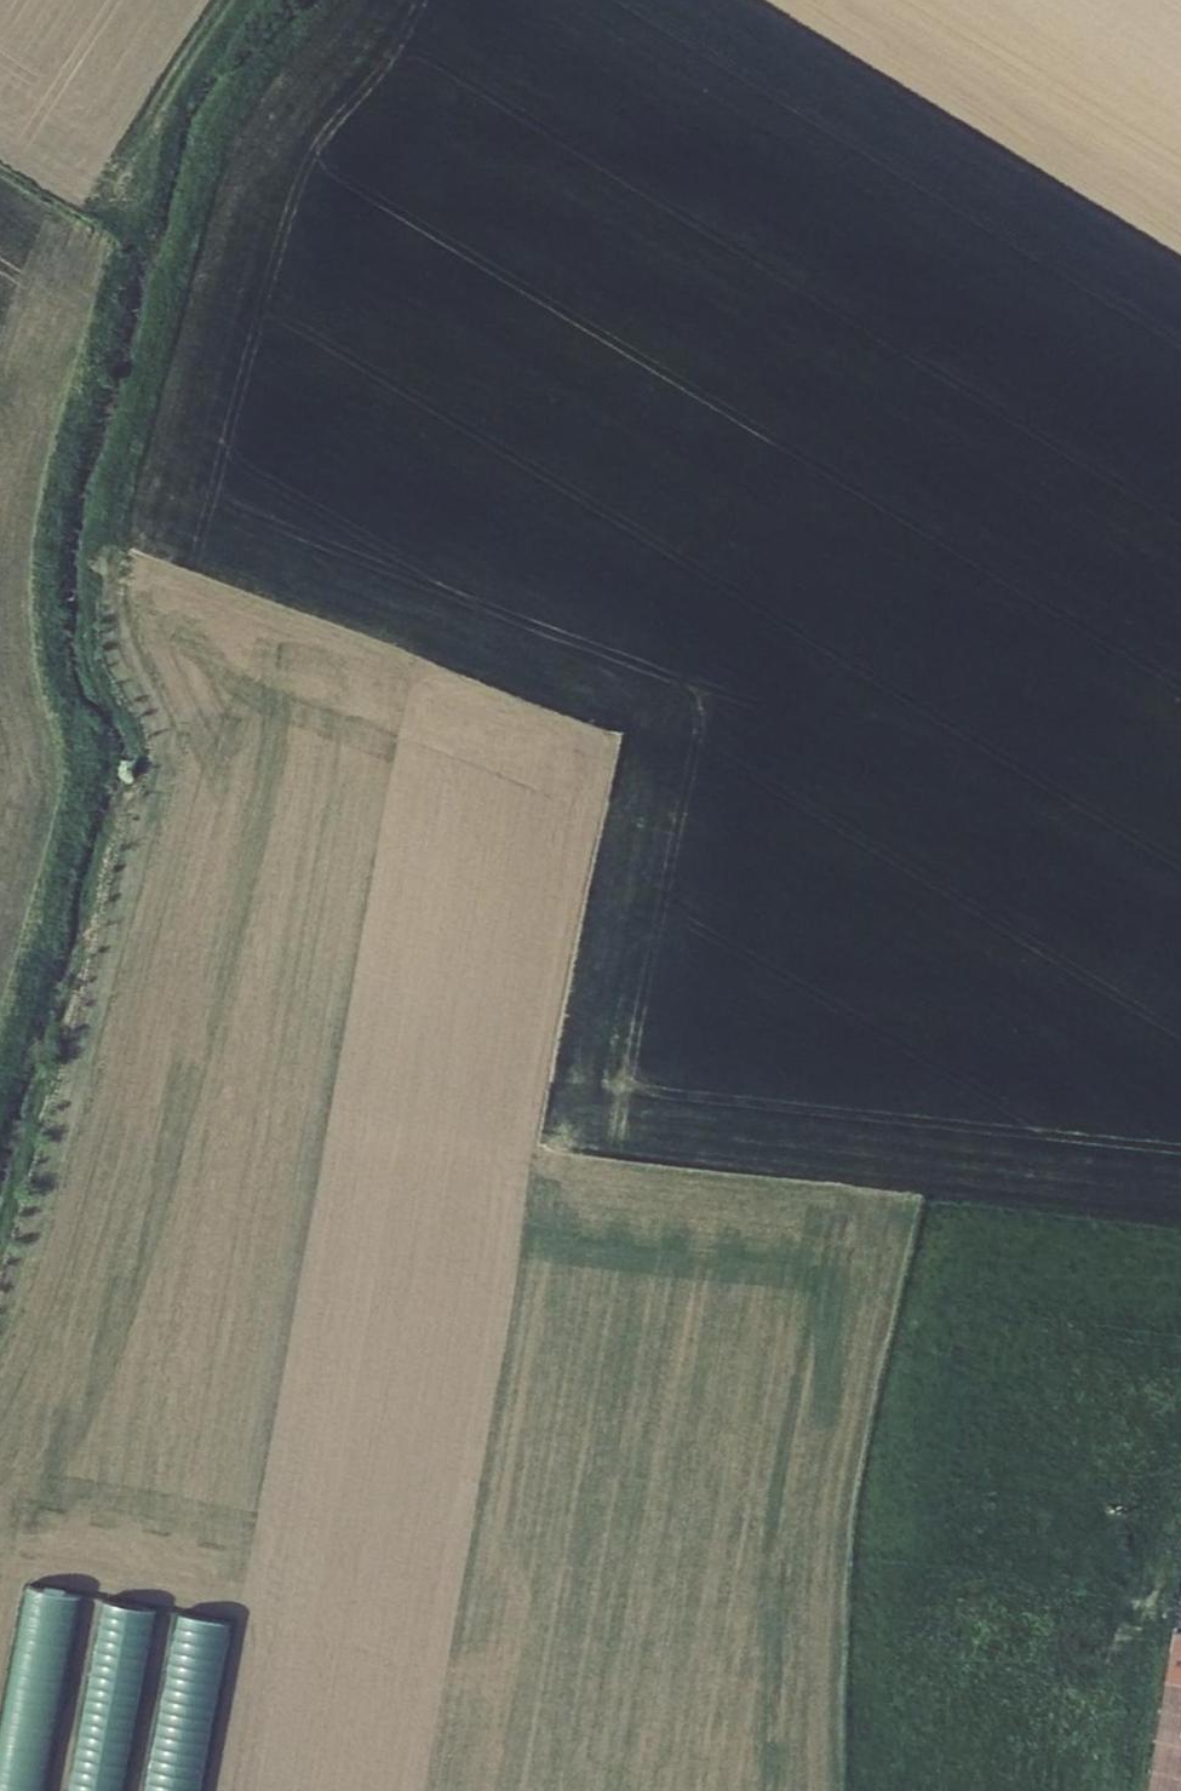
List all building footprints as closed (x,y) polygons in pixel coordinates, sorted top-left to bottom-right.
[(79,1590),(27,1581),(0,1736),(0,1790),(45,1790),(79,1590)] [(68,1790),(122,1790),(154,1605),(102,1596),(68,1790)] [(145,1790),(198,1790),(225,1616),(173,1608),(145,1790)] [(1160,1652),(1139,1790),(1180,1790),(1180,1655),(1160,1652)]
